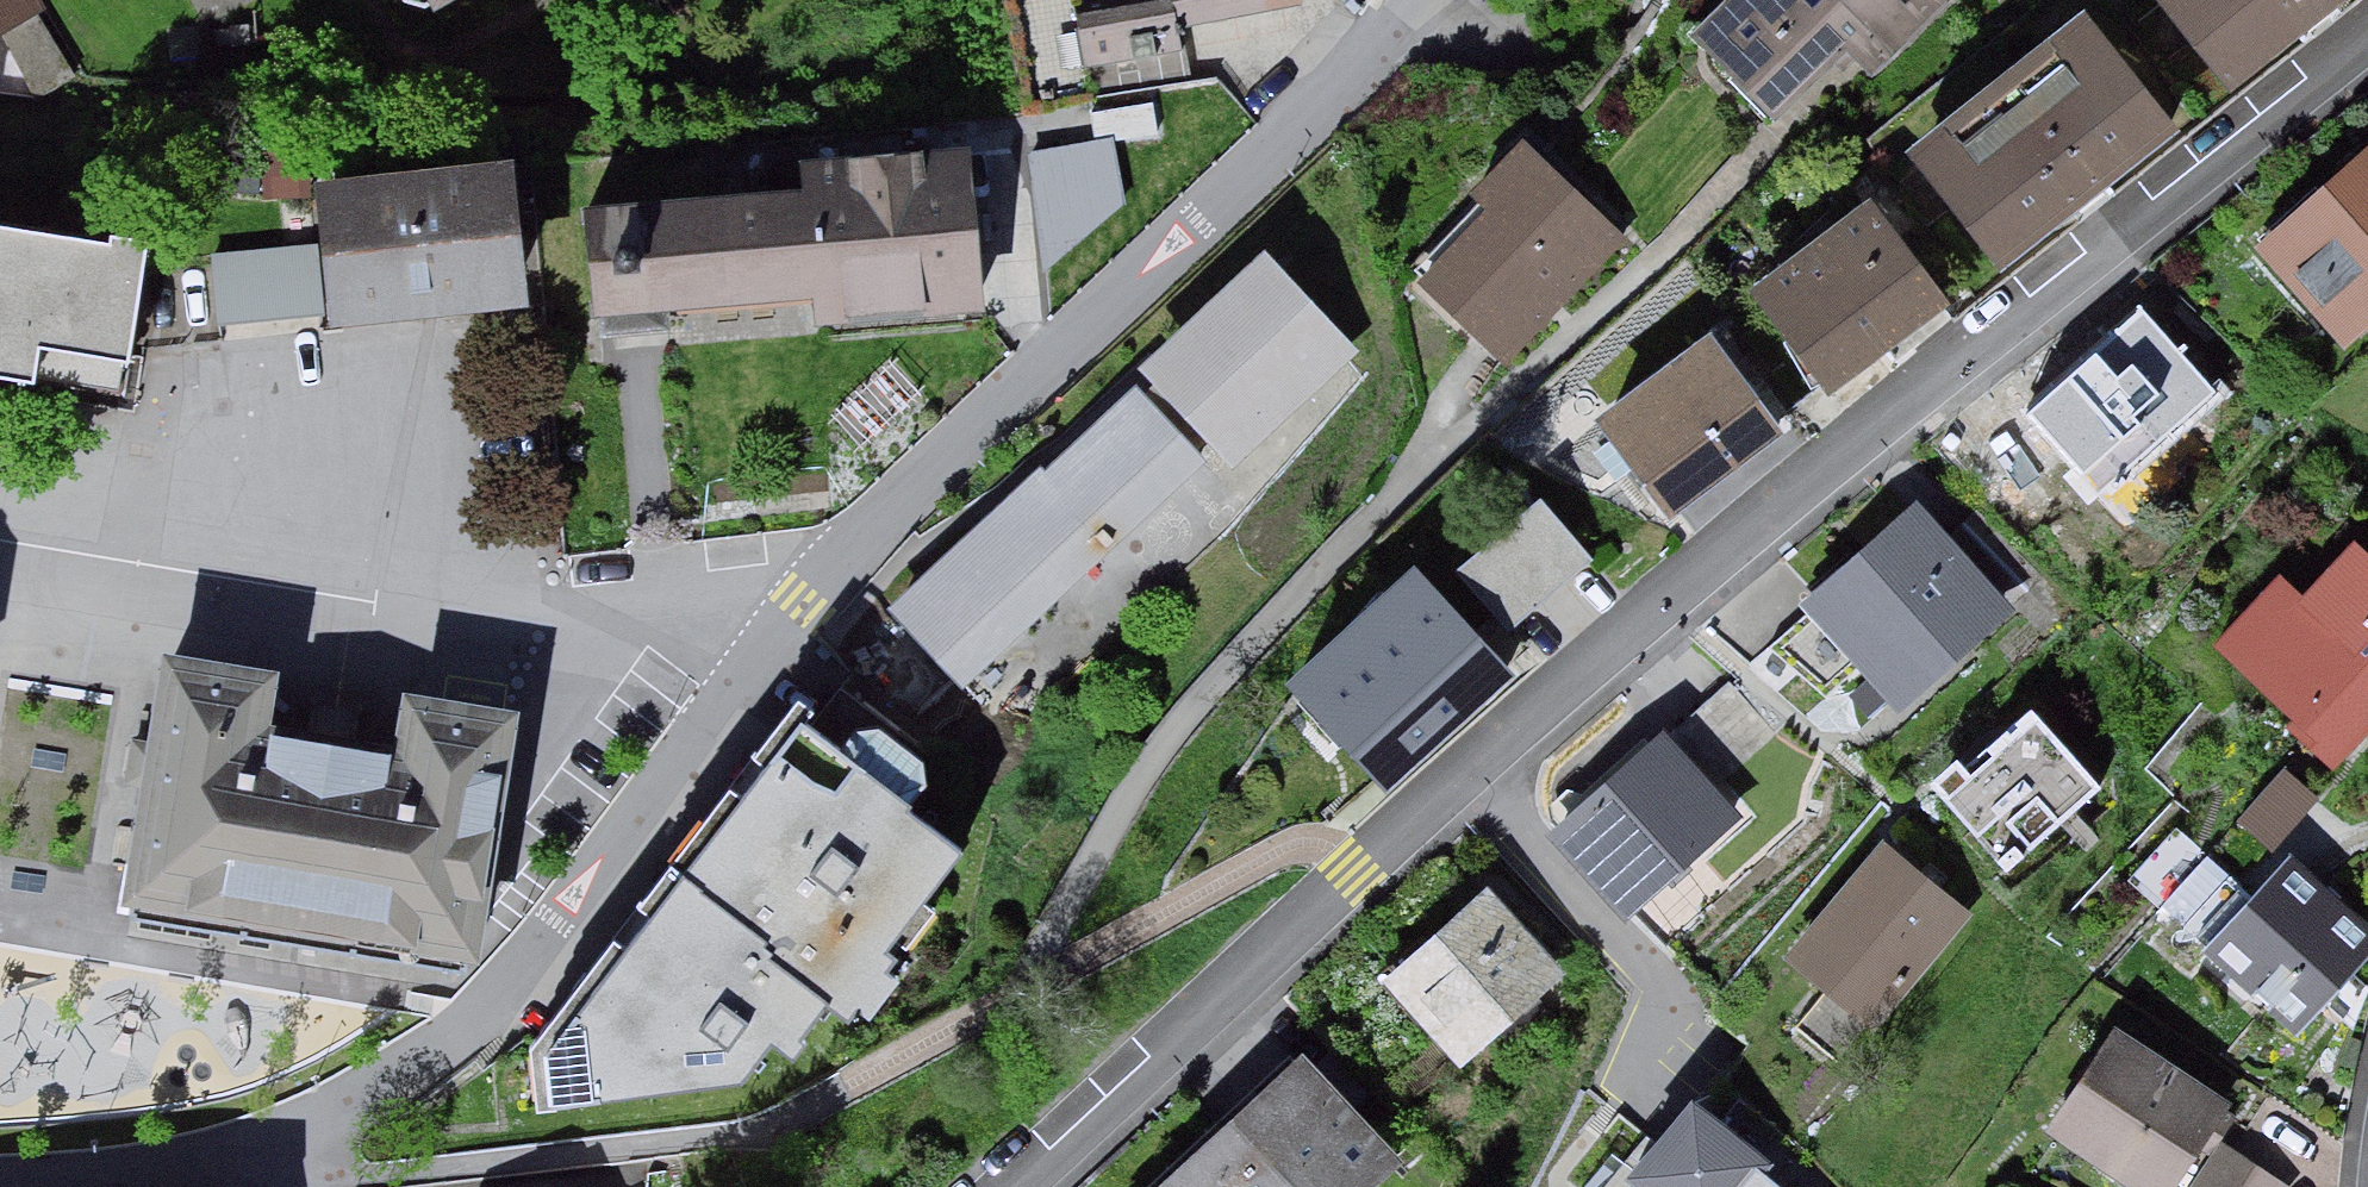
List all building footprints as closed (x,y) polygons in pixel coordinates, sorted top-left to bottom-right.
[(33,0),(0,0),(0,45),(44,20),(33,0)] [(428,23),(469,0),(414,0),(428,23)] [(1089,87),(1314,60),(1306,0),(1078,0),(1089,87)] [(1699,42),(1780,121),(1850,50),(1880,79),(1958,1),(1957,0),(1740,0),(1699,42)] [(2240,80),(2339,0),(2175,0),(2240,80)] [(2100,18),(1924,145),(2010,262),(2186,134),(2100,18)] [(1036,154),(1052,242),(1138,227),(1122,139),(1036,154)] [(821,184),(583,209),(595,327),(645,322),(829,303),(832,327),(986,311),(969,148),(819,164),(821,184)] [(1536,158),(1419,279),(1512,369),(1629,248),(1536,158)] [(2272,245),(2357,340),(2367,331),(2367,161),(2272,245)] [(522,165),(328,183),(342,327),(536,309),(522,165)] [(1882,211),(1767,299),(1844,400),(1960,313),(1882,211)] [(42,392),(48,349),(131,361),(147,247),(0,226),(0,386),(42,392)] [(317,251),(216,258),(220,331),(321,325),(317,251)] [(1284,258),(1147,375),(1237,480),(1375,364),(1284,258)] [(2158,312),(2024,431),(2103,520),(2237,400),(2158,312)] [(1718,351),(1609,437),(1682,529),(1791,443),(1718,351)] [(1214,468),(1138,387),(899,609),(975,690),(1214,468)] [(1539,490),(1454,563),(1512,629),(1597,556),(1539,490)] [(2022,625),(1924,517),(1812,619),(1911,726),(2022,625)] [(2224,652),(2347,772),(2367,751),(2367,547),(2366,545),(2309,602),(2290,584),(2224,652)] [(1416,570),(1292,677),(1378,775),(1501,668),(1416,570)] [(489,964),(521,712),(409,698),(403,744),(287,729),(293,678),(158,661),(125,917),(489,964)] [(994,846),(800,705),(547,1053),(552,1109),(759,1091),(826,999),(863,1026),(994,846)] [(2037,719),(1944,800),(2022,889),(2115,807),(2037,719)] [(1672,739),(1554,844),(1631,930),(1749,825),(1672,739)] [(2279,863),(2321,809),(2287,783),(2246,838),(2279,863)] [(1973,923),(1894,855),(1800,964),(1880,1032),(1973,923)] [(2215,959),(2304,1037),(2367,965),(2367,928),(2297,866),(2215,959)] [(1573,978),(1496,890),(1388,984),(1465,1072),(1573,978)] [(2125,1040),(2062,1143),(2135,1186),(2288,1186),(2225,1149),(2247,1114),(2125,1040)] [(1311,1055),(1166,1186),(1387,1186),(1411,1165),(1311,1055)] [(1711,1122),(1657,1186),(1789,1186),(1711,1122)]
